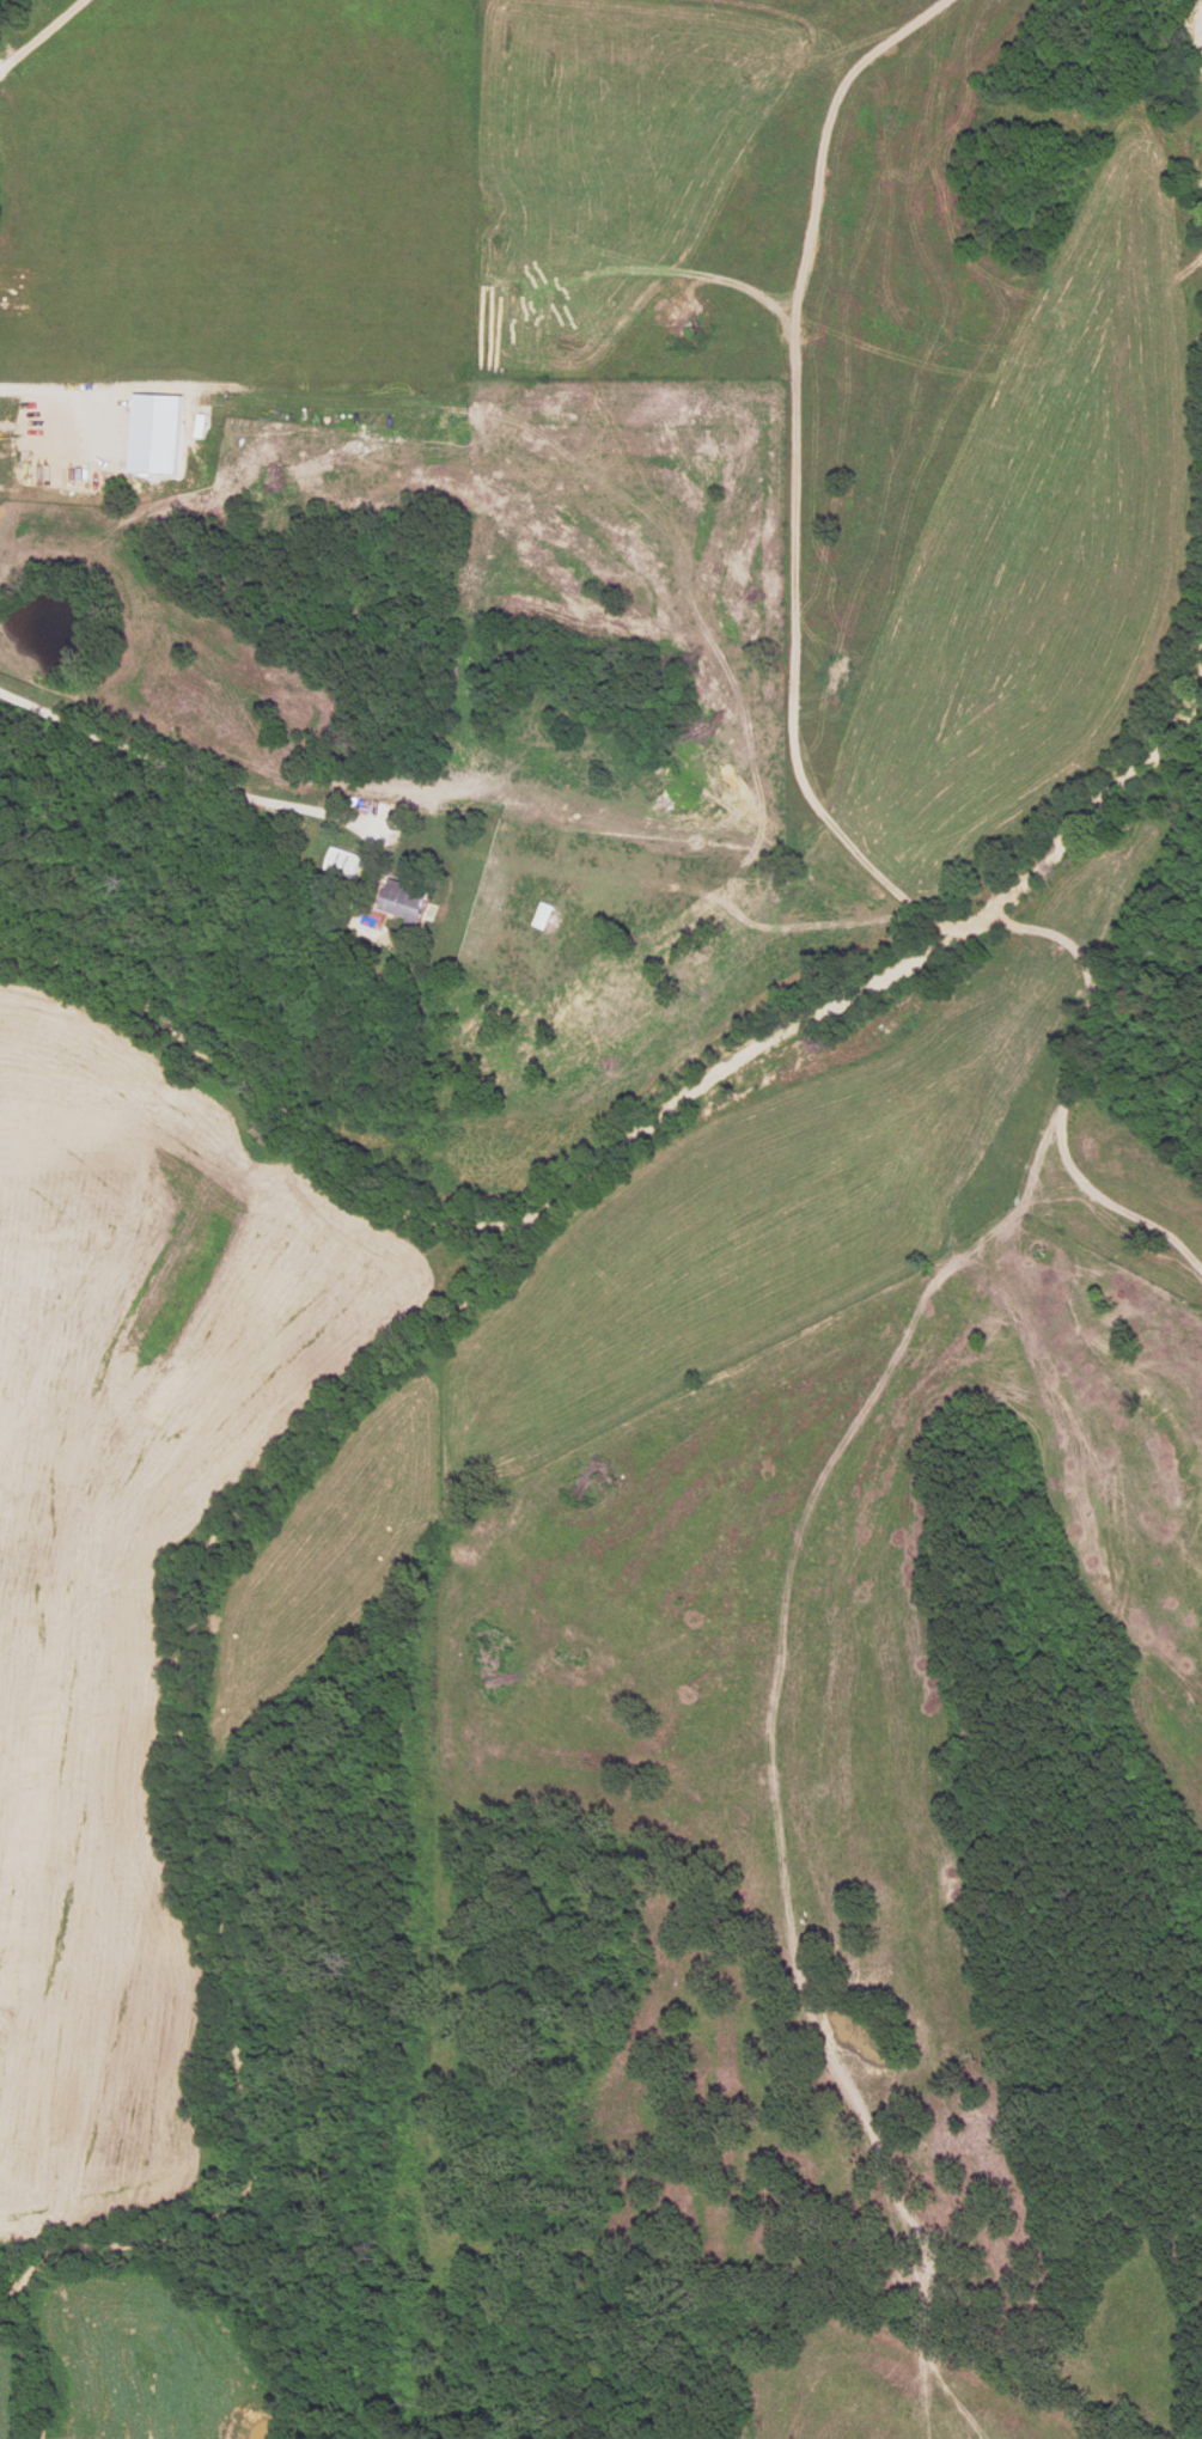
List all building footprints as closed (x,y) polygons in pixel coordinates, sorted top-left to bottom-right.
[(177,476),(180,398),(133,396),(129,474),(177,476)] [(208,418),(196,416),(192,438),(204,440),(208,418)] [(355,882),(363,860),(332,848),(323,870),(355,882)] [(415,926),(427,896),(389,881),(377,911),(415,926)]
